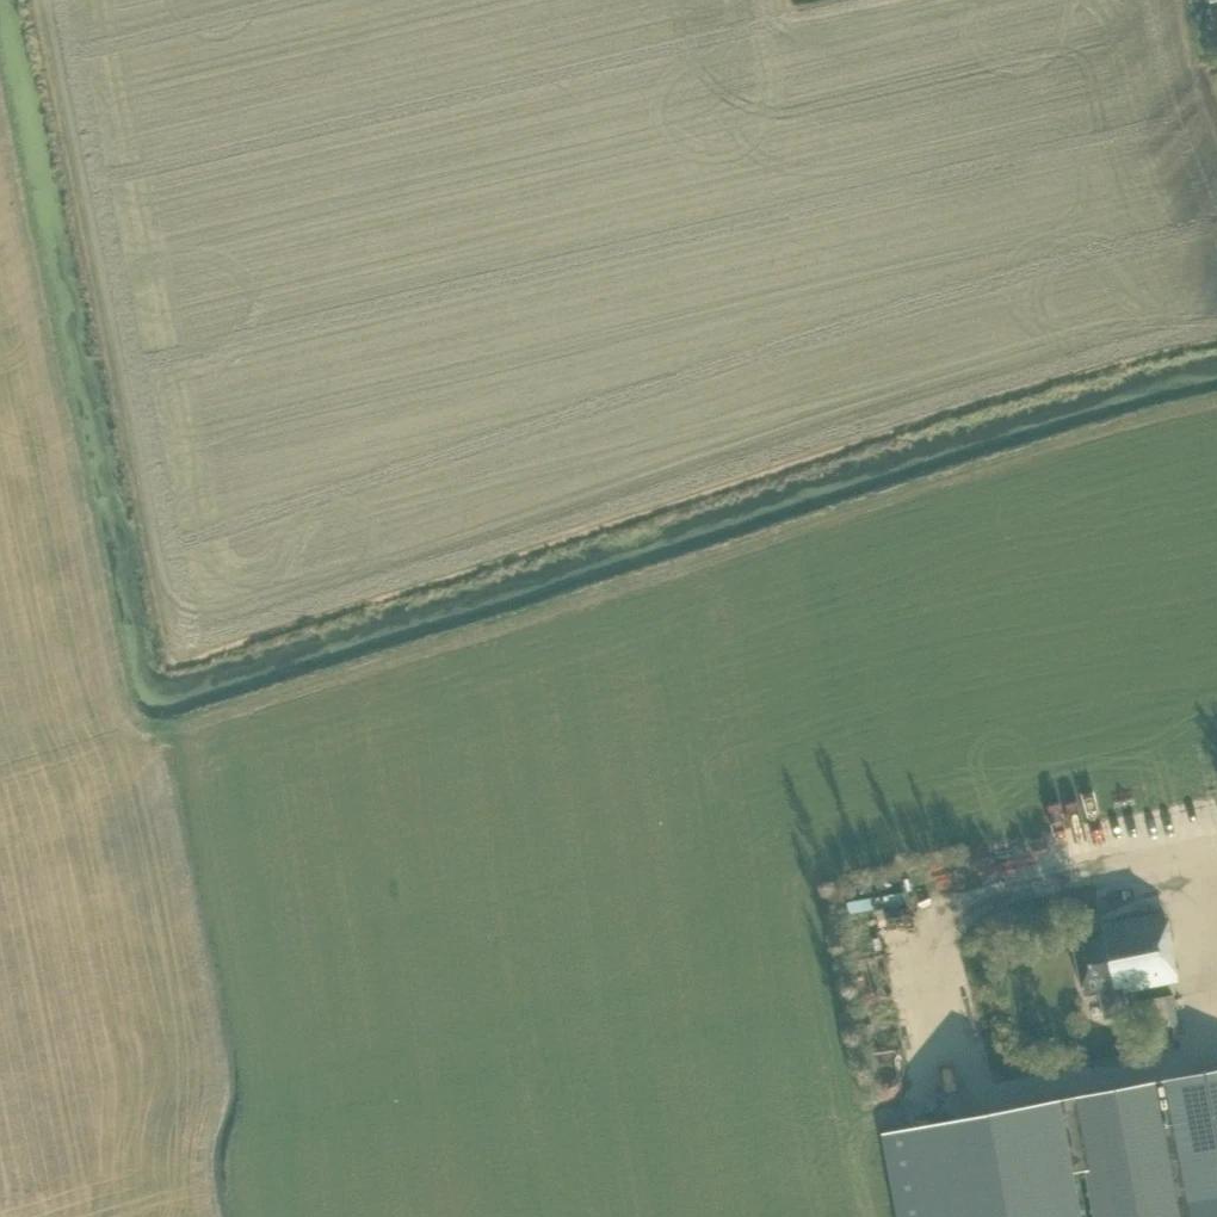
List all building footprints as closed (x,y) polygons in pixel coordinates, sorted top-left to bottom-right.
[(846,898),(847,911),(901,905),(900,893),(846,898)] [(1163,914),(1100,926),(1102,936),(1073,941),(1084,996),(1098,993),(1103,1019),(1128,1014),(1124,991),(1176,981),(1163,914)] [(1175,1025),(1170,995),(1140,1000),(1146,1031),(1175,1025)] [(1196,1103),(1201,1127),(976,1169),(977,1179),(927,1188),(916,1132),(774,1158),(785,1216),(1216,1216),(1216,1099),(1196,1103)]
